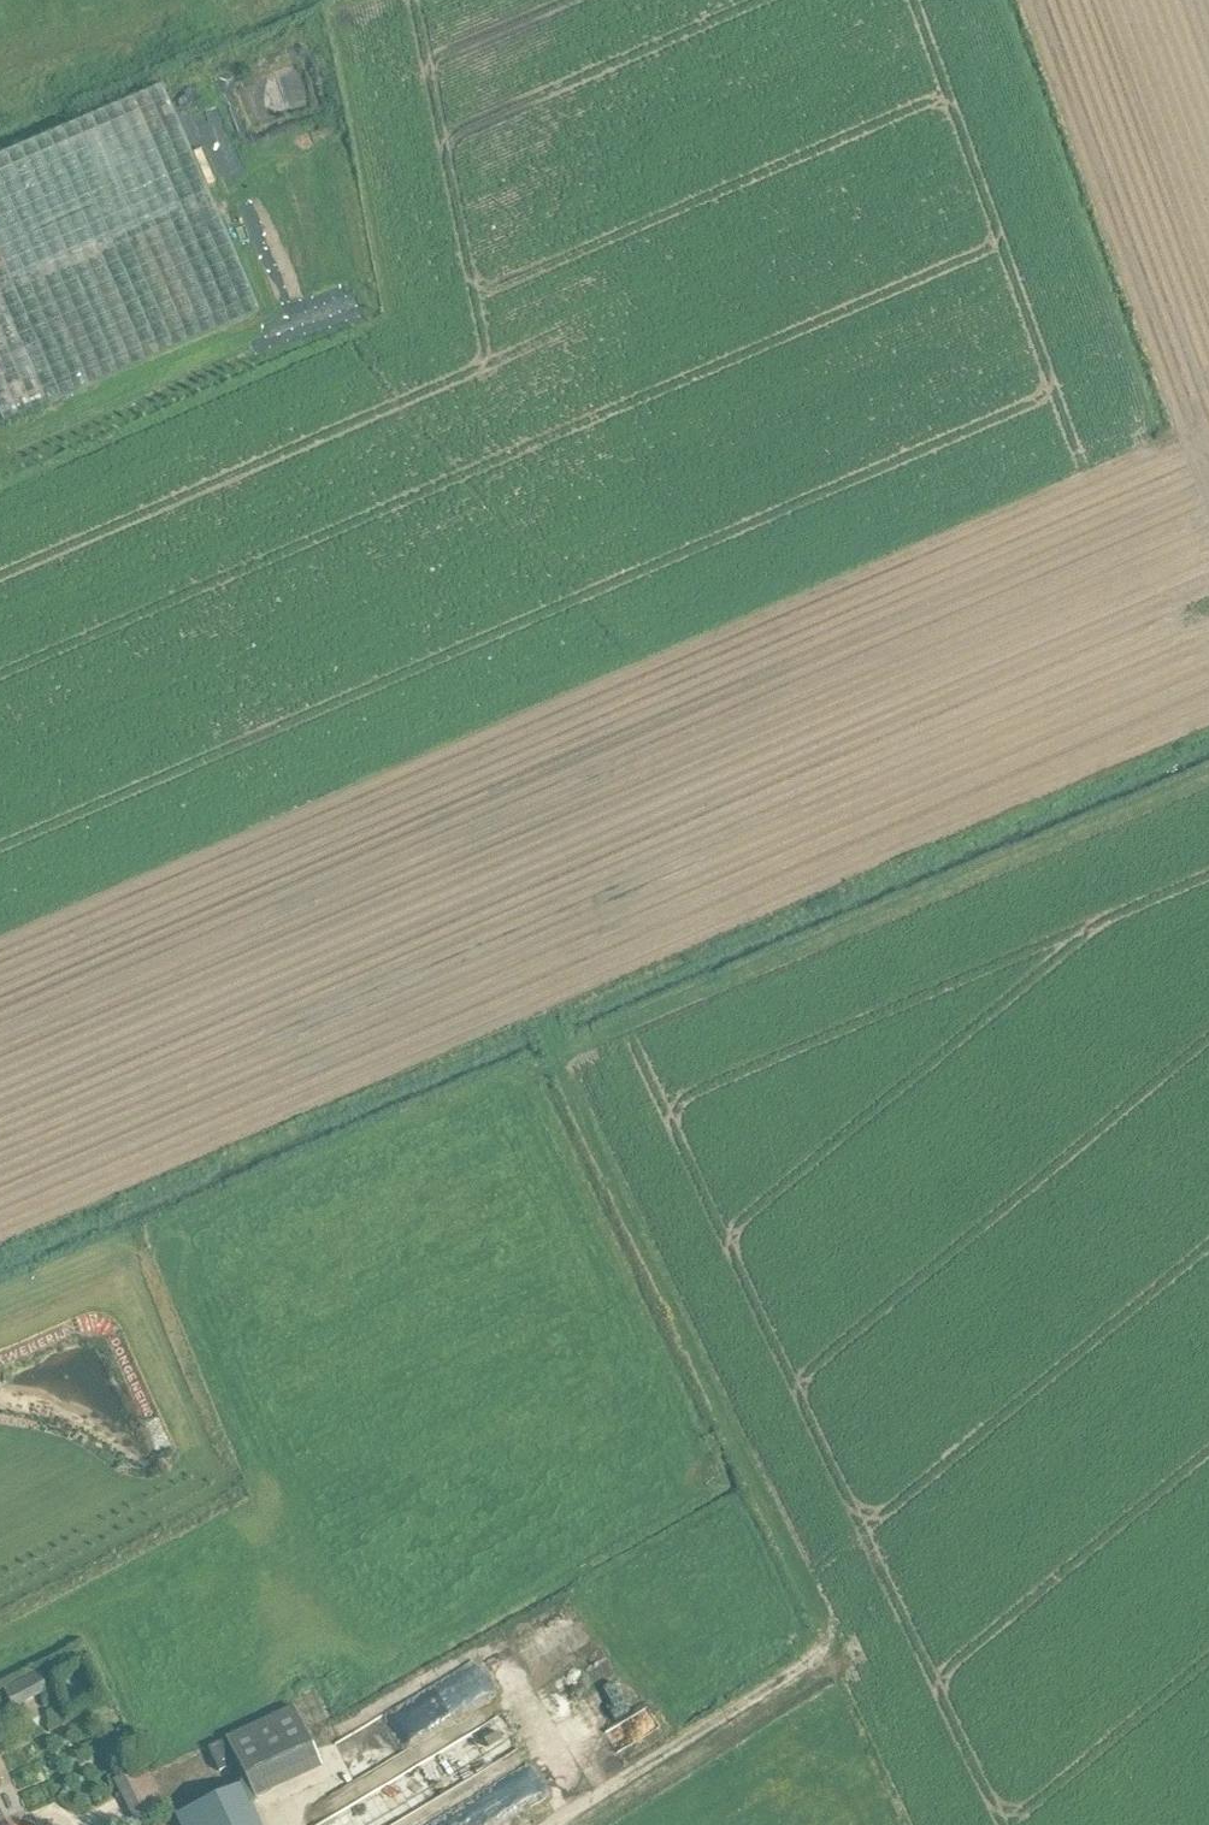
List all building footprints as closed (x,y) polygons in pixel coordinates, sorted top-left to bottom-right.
[(162,87),(0,157),(0,416),(3,423),(259,313),(162,87)] [(14,1707),(48,1690),(40,1672),(5,1689),(14,1707)] [(226,1737),(243,1775),(310,1744),(292,1707),(226,1737)] [(145,1764),(115,1779),(136,1821),(166,1806),(145,1764)] [(179,1824),(262,1824),(244,1784),(175,1814),(179,1824)]
